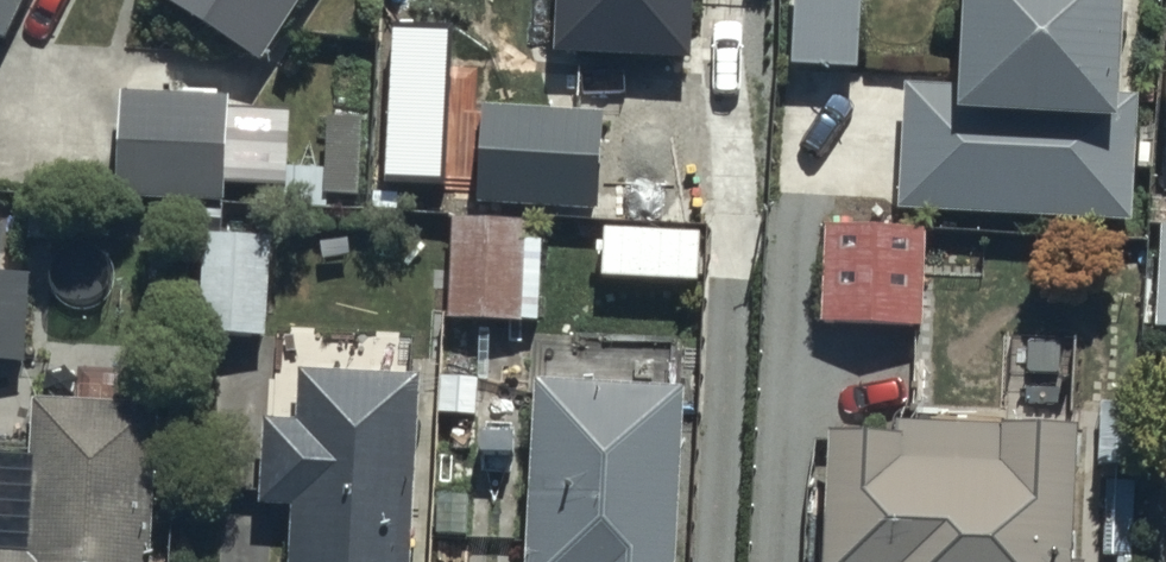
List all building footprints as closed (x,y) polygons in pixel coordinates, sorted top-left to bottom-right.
[(2,31),(16,0),(0,0),(0,30),(2,31)] [(255,52),(289,0),(173,0),(255,52)] [(688,0),(550,0),(548,46),(686,53),(688,0)] [(789,55),(853,58),(856,0),(792,0),(789,55)] [(896,199),(1130,211),(1136,89),(1112,88),(1116,0),(956,0),(952,80),(902,77),(896,199)] [(223,90),(118,86),(114,188),(219,192),(220,178),(256,179),(259,106),(222,105),(223,90)] [(598,109),(480,103),(475,193),(593,200),(598,109)] [(518,210),(448,209),(447,311),(517,311),(518,210)] [(920,217),(821,216),(820,314),(918,316),(920,217)] [(1157,217),(1153,319),(1165,320),(1165,217),(1157,217)] [(266,231),(198,228),(193,326),(261,329),(266,231)] [(0,263),(0,353),(21,353),(23,264),(0,263)] [(413,367),(295,362),(293,413),(263,411),(259,496),(289,497),(286,561),(403,561),(413,367)] [(678,378),(531,372),(522,561),(669,561),(678,378)] [(151,398),(28,393),(22,544),(0,543),(0,561),(144,561),(151,398)] [(823,419),(819,561),(1082,561),(1082,552),(1065,552),(1068,415),(890,410),(889,421),(823,419)]
